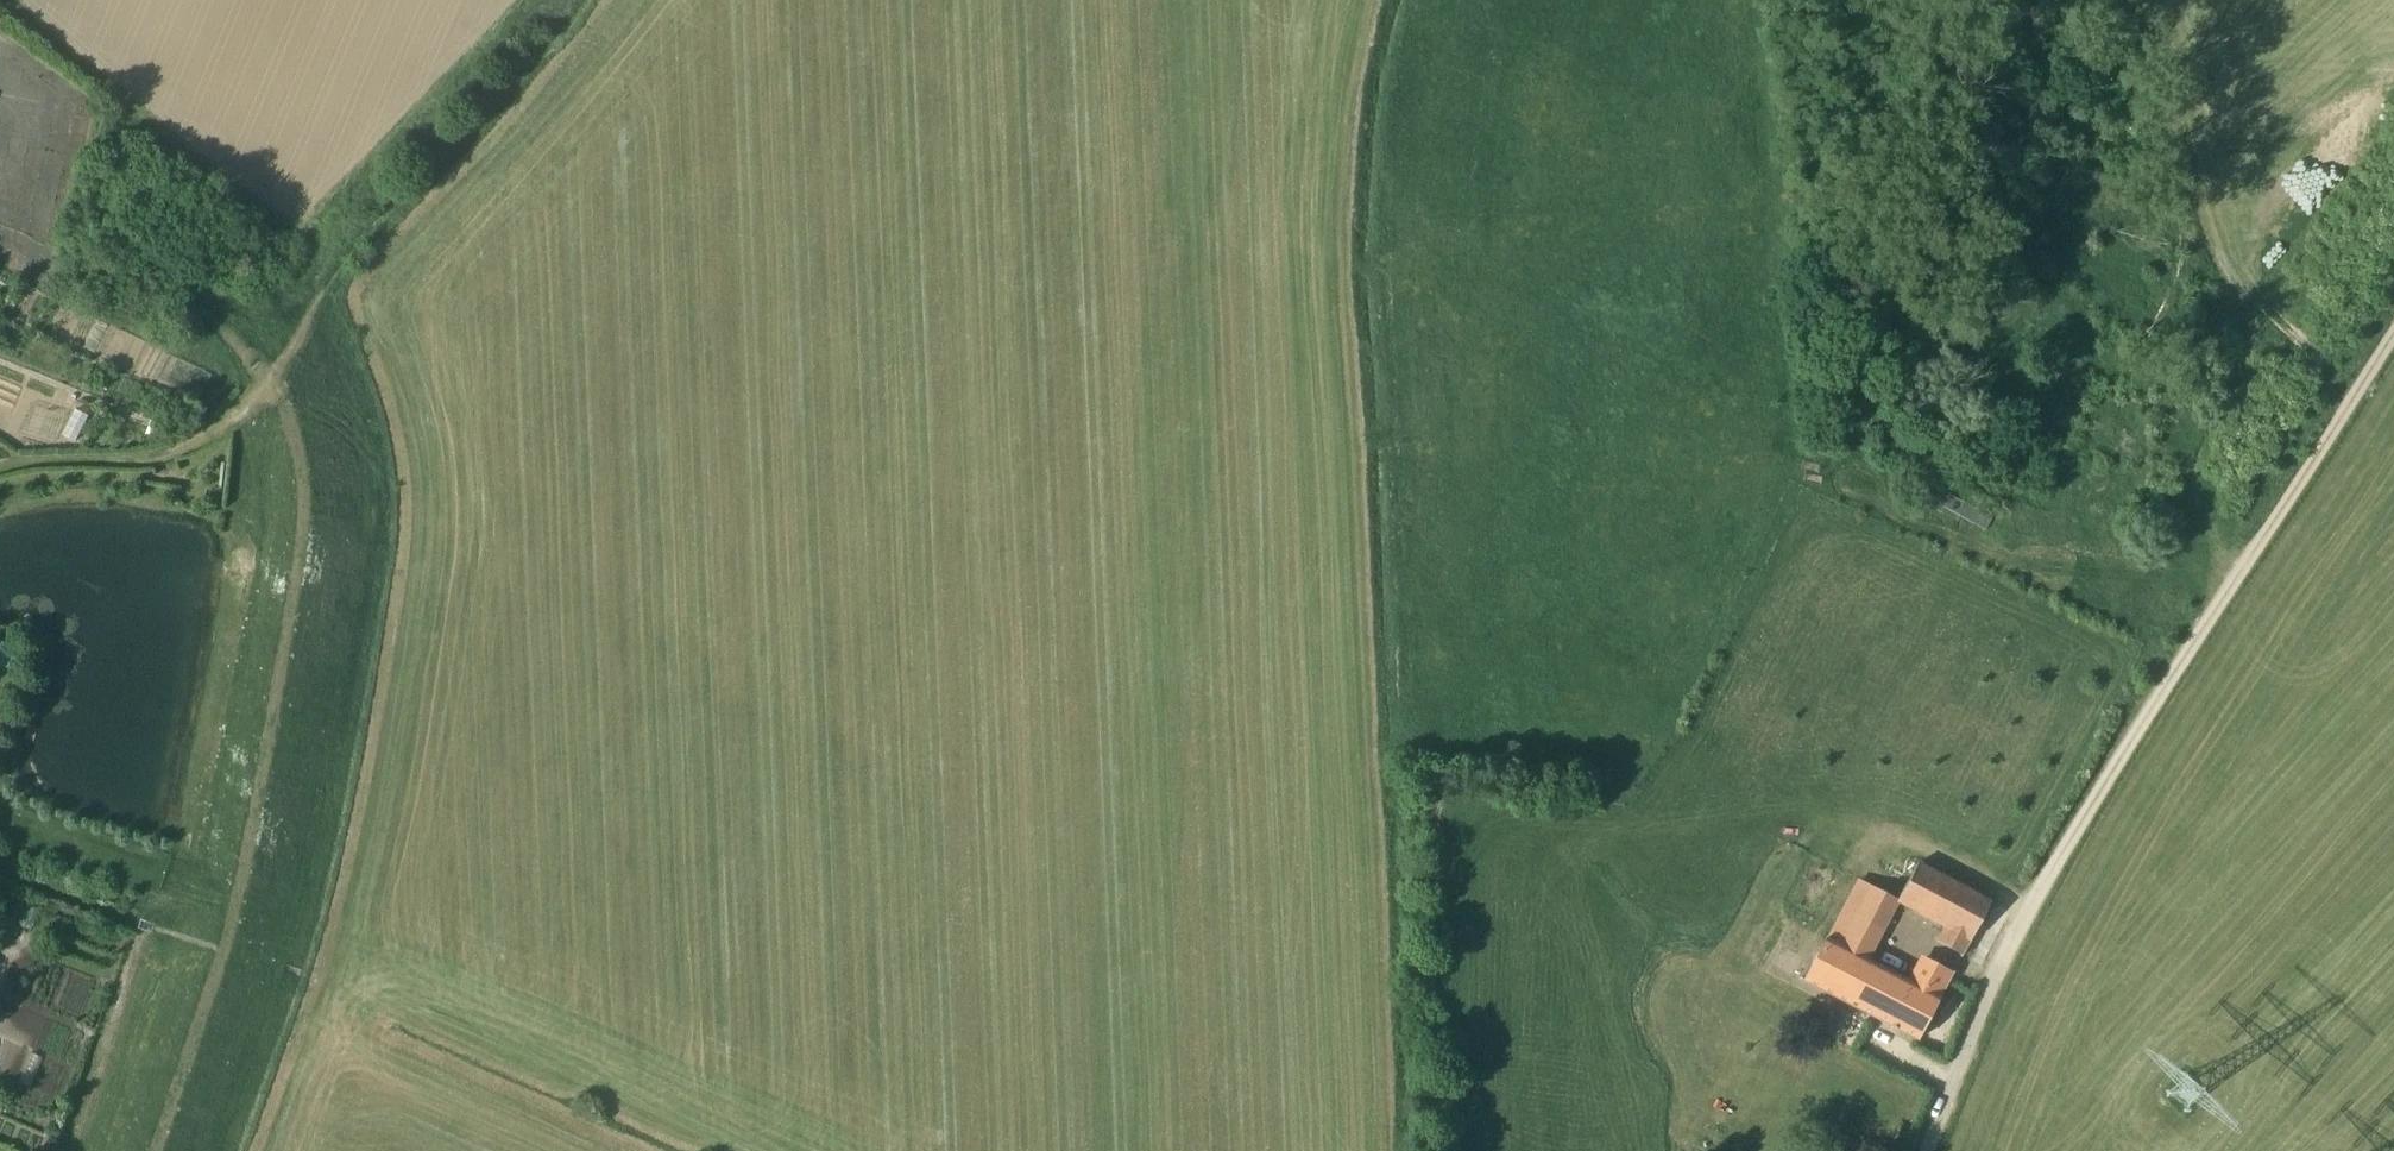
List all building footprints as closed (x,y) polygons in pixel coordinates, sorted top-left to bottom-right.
[(1918,1040),(1951,976),(1926,963),(1913,987),(1869,965),(1901,904),(1950,930),(1943,943),(1963,954),(1991,901),(1918,862),(1897,899),(1871,885),(1839,947),(1826,940),(1803,982),(1918,1040)]
